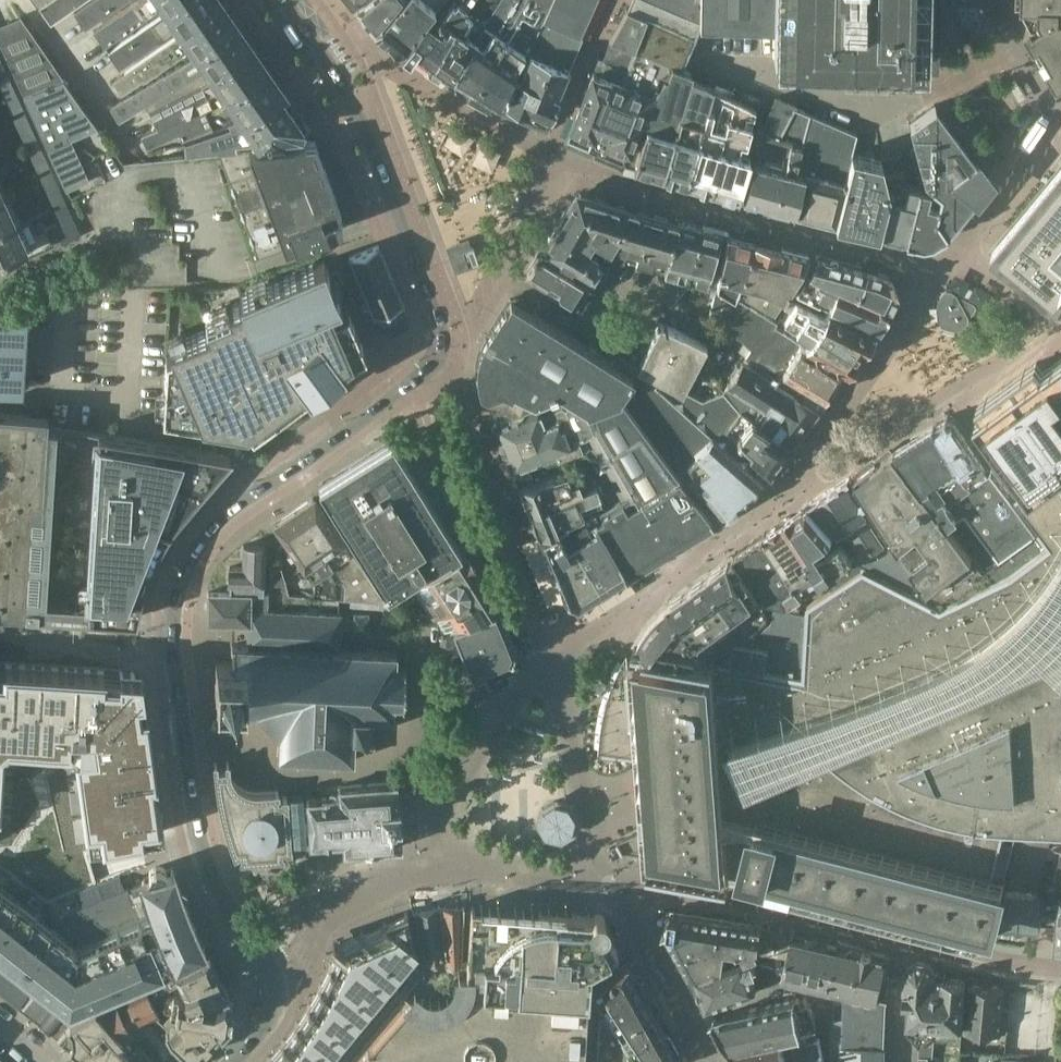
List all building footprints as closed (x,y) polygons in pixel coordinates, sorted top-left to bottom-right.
[(40,6),(51,22),(82,0),(48,0),(40,6)] [(74,12),(85,27),(124,0),(92,0),(74,12)] [(175,7),(185,0),(136,0),(93,31),(105,48),(158,11),(157,10),(159,8),(164,15),(175,7)] [(175,7),(164,15),(109,54),(118,68),(166,34),(160,25),(167,20),(177,35),(224,2),(223,0),(185,0),(175,7)] [(355,6),(377,31),(401,0),(363,0),(355,6)] [(377,31),(400,50),(425,20),(441,0),(401,0),(377,31)] [(427,67),(443,45),(442,44),(451,31),(456,34),(470,15),(467,12),(469,9),(472,11),(474,8),(477,10),(483,0),(441,0),(425,20),(400,50),(427,67)] [(427,67),(428,68),(428,67),(438,74),(439,73),(448,79),(484,24),(500,0),(483,0),(477,10),(474,8),(472,11),(469,9),(467,12),(470,15),(456,34),(451,31),(442,44),(443,45),(427,67)] [(470,92),(505,39),(504,38),(526,0),(500,0),(484,24),(448,79),(470,92)] [(470,92),(494,107),(535,38),(551,3),(552,0),(526,0),(504,38),(505,39),(470,92)] [(596,0),(552,0),(551,3),(535,38),(494,107),(547,128),(560,97),(560,95),(558,94),(568,70),(581,40),(583,36),(581,35),(596,0)] [(629,10),(630,10),(647,18),(649,18),(695,38),(699,30),(701,25),(700,21),(687,15),(650,0),(633,0),(629,10)] [(687,15),(700,21),(701,25),(707,26),(768,27),(775,27),(776,27),(777,0),(650,0),(687,15)] [(776,27),(776,56),(926,60),(928,0),(777,0),(776,27)] [(1024,2),(1035,21),(1037,26),(1038,25),(1060,63),(1060,0),(1024,0),(1024,2)] [(224,2),(177,35),(112,80),(121,93),(142,79),(143,81),(188,50),(192,57),(241,27),(224,2)] [(596,150),(633,63),(637,51),(649,18),(647,18),(630,10),(629,10),(611,40),(624,45),(617,64),(599,57),(595,67),(596,67),(595,71),(594,71),(576,116),(575,116),(575,117),(568,137),(595,149),(596,150)] [(23,97),(63,79),(21,16),(0,25),(0,45),(23,97)] [(649,18),(637,51),(674,65),(682,68),(690,50),(695,38),(649,18)] [(205,79),(206,81),(255,47),(241,27),(192,57),(109,107),(117,120),(172,90),(173,92),(200,75),(200,74),(203,73),(207,78),(205,79)] [(223,101),(270,69),(255,47),(206,81),(202,84),(148,109),(159,129),(212,106),(223,101)] [(669,79),(674,65),(637,51),(633,63),(596,150),(597,150),(597,149),(623,160),(622,161),(624,162),(624,161),(627,162),(641,122),(643,122),(651,100),(655,95),(666,78),(669,79)] [(1,61),(0,59),(0,87),(12,113),(23,109),(1,61)] [(692,72),(682,68),(674,65),(669,79),(666,78),(655,95),(651,100),(643,122),(641,122),(627,162),(635,164),(634,166),(663,174),(691,77),(692,72)] [(226,123),(237,119),(240,123),(251,119),(287,93),(270,69),(223,101),(212,106),(159,129),(142,137),(146,146),(150,146),(178,133),(181,140),(225,120),(226,123)] [(708,84),(691,77),(663,174),(687,181),(714,87),(708,84)] [(63,79),(23,97),(46,149),(66,190),(89,180),(70,138),(96,126),(63,79)] [(687,181),(710,187),(739,196),(750,155),(753,145),(747,141),(756,108),(714,87),(687,181)] [(251,119),(240,123),(183,144),(185,154),(191,152),(218,143),(220,146),(291,139),(291,132),(307,130),(309,126),(287,93),(251,119)] [(767,120),(764,129),(771,134),(779,136),(795,106),(796,104),(776,96),(774,100),(766,120),(767,120)] [(935,103),(909,122),(910,124),(924,177),(931,183),(930,183),(941,192),(935,215),(946,231),(947,231),(990,177),(978,160),(976,158),(977,157),(936,103),(935,104),(935,103)] [(795,106),(779,136),(793,139),(792,143),(802,146),(810,151),(808,164),(796,211),(833,220),(833,221),(835,221),(836,221),(847,180),(845,180),(852,152),(857,132),(845,128),(795,106)] [(48,166),(27,119),(25,113),(14,118),(37,171),(48,166)] [(743,195),(743,197),(745,198),(773,205),(775,206),(792,143),(793,139),(779,136),(771,134),(764,129),(759,126),(757,125),(754,140),(759,142),(756,152),(743,195)] [(334,215),(333,216),(328,202),(337,199),(315,140),(292,143),(217,151),(218,153),(222,164),(258,257),(339,228),(340,227),(341,226),(342,225),(342,223),(343,222),(343,221),(342,220),(342,219),(342,218),(341,217),(340,216),(338,215),(336,215),(334,215)] [(792,143),(775,206),(777,206),(796,211),(808,164),(810,151),(802,146),(792,143)] [(847,180),(836,221),(879,231),(889,190),(881,159),(852,153),(852,152),(845,180),(847,180)] [(879,231),(881,232),(898,236),(904,237),(903,237),(905,238),(919,184),(906,181),(900,154),(881,159),(889,190),(879,231)] [(994,247),(999,251),(1025,273),(1028,273),(1041,284),(1041,286),(1042,287),(1059,300),(1059,301),(1060,301),(1060,299),(1060,166),(1048,182),(1046,185),(994,247)] [(72,218),(56,182),(51,171),(40,176),(62,223),(72,218)] [(919,184),(905,238),(909,239),(909,238),(922,241),(922,242),(924,242),(931,241),(933,240),(932,239),(944,232),(946,231),(935,215),(941,192),(930,183),(928,186),(920,185),(919,184)] [(562,226),(583,238),(601,198),(595,196),(576,190),(571,199),(572,199),(565,210),(564,209),(563,211),(564,212),(558,222),(557,222),(556,224),(557,225),(558,224),(562,226)] [(2,194),(0,195),(0,258),(25,247),(2,194)] [(604,251),(606,252),(607,247),(629,212),(630,209),(631,207),(628,206),(628,207),(616,203),(617,203),(607,199),(607,200),(601,198),(583,238),(598,247),(604,251)] [(638,209),(636,208),(631,207),(630,209),(629,212),(607,247),(606,252),(637,260),(642,241),(646,242),(654,213),(652,213),(652,214),(638,210),(638,209)] [(664,270),(665,271),(679,220),(678,220),(668,217),(668,218),(654,214),(654,213),(646,242),(642,241),(637,260),(665,268),(664,270)] [(49,233),(55,246),(80,234),(72,218),(62,223),(63,227),(49,233)] [(679,220),(665,271),(674,279),(675,278),(684,281),(689,265),(692,266),(702,226),(701,226),(683,222),(683,223),(679,222),(679,220)] [(546,251),(546,252),(547,250),(553,254),(552,255),(570,266),(573,268),(571,272),(582,279),(585,275),(589,278),(600,259),(593,255),(598,247),(583,238),(562,226),(558,224),(557,225),(556,224),(548,236),(549,237),(543,247),(542,247),(541,249),(542,250),(543,249),(546,251)] [(706,283),(716,286),(728,233),(720,231),(719,231),(702,227),(702,226),(692,266),(689,265),(684,281),(703,286),(706,283)] [(735,296),(741,279),(742,278),(757,240),(754,240),(730,234),(728,233),(716,286),(727,291),(735,296)] [(753,298),(756,299),(782,247),(780,246),(757,241),(757,240),(742,278),(741,279),(735,296),(749,305),(753,298)] [(460,269),(480,262),(479,260),(478,260),(472,242),(466,244),(466,242),(452,246),(449,247),(453,258),(456,257),(460,270),(460,269)] [(379,245),(350,257),(376,317),(379,315),(387,335),(410,326),(401,306),(404,305),(379,245)] [(774,309),(807,257),(809,254),(809,253),(782,247),(756,299),(774,309)] [(555,290),(570,266),(552,255),(553,254),(547,250),(546,252),(546,251),(543,249),(542,250),(541,249),(527,272),(555,290)] [(817,257),(814,261),(806,274),(857,296),(868,268),(818,255),(816,257),(817,257)] [(167,354),(163,420),(193,425),(194,419),(248,428),(249,427),(253,432),(309,392),(310,395),(325,384),(332,379),(347,368),(345,366),(366,350),(348,308),(333,314),(329,306),(342,300),(335,285),(331,276),(324,260),(264,285),(256,289),(240,296),(242,301),(228,307),(230,311),(205,322),(208,328),(169,345),(172,352),(167,354)] [(573,268),(570,266),(555,290),(582,306),(594,287),(586,282),(589,278),(585,275),(582,279),(571,272),(573,268)] [(888,309),(898,289),(893,278),(892,277),(876,270),(868,268),(857,296),(888,309)] [(888,309),(857,296),(806,274),(795,291),(829,308),(874,329),(875,327),(886,310),(887,311),(888,309)] [(839,370),(846,369),(842,366),(805,343),(775,325),(777,321),(749,305),(735,296),(727,291),(716,286),(708,319),(743,339),(744,340),(750,346),(746,353),(783,371),(813,389),(824,395),(825,394),(827,393),(827,390),(839,370)] [(944,297),(944,298),(944,299),(944,304),(944,305),(945,305),(946,320),(946,321),(946,322),(947,322),(947,323),(948,323),(955,324),(955,325),(960,326),(961,326),(962,326),(963,326),(963,325),(964,325),(965,324),(966,323),(966,322),(966,321),(966,320),(966,319),(965,318),(963,315),(951,299),(949,296),(948,295),(947,295),(946,295),(945,296),(944,296),(944,297)] [(479,359),(479,365),(479,371),(480,376),(481,382),(482,382),(482,383),(483,386),(486,385),(488,389),(501,383),(512,388),(532,398),(545,393),(547,398),(564,391),(586,405),(587,408),(621,395),(620,392),(632,373),(511,298),(510,299),(487,336),(486,337),(485,340),(483,344),(482,347),(482,348),(480,353),(479,359)] [(785,308),(790,312),(817,326),(858,351),(860,349),(859,349),(869,334),(872,331),(874,329),(829,308),(824,316),(791,299),(785,308)] [(24,338),(25,310),(12,309),(12,312),(0,312),(0,336),(24,338)] [(842,366),(846,369),(854,358),(858,351),(817,326),(790,312),(785,320),(780,316),(777,321),(775,325),(805,343),(842,366)] [(660,321),(632,373),(634,374),(651,390),(659,377),(682,389),(682,388),(706,342),(698,338),(660,321)] [(22,361),(24,338),(0,336),(0,360),(22,361)] [(750,346),(744,340),(739,349),(746,353),(750,346)] [(978,404),(985,414),(1018,459),(1028,472),(1035,482),(1057,466),(1060,463),(1060,356),(1044,369),(1037,361),(1023,371),(978,404)] [(728,383),(723,390),(741,409),(791,442),(792,442),(792,441),(791,441),(798,431),(797,430),(802,423),(804,424),(819,403),(808,396),(778,376),(780,372),(778,371),(776,373),(772,371),(772,372),(755,361),(753,365),(742,358),(740,363),(738,361),(729,378),(730,378),(728,383)] [(21,386),(22,361),(0,360),(0,384),(21,386)] [(632,373),(620,392),(621,395),(665,456),(677,472),(705,508),(713,502),(714,503),(721,512),(722,512),(722,513),(723,513),(724,513),(724,512),(732,507),(740,500),(741,499),(742,499),(743,497),(747,493),(757,485),(761,481),(762,482),(764,480),(762,478),(759,476),(698,422),(691,427),(690,425),(651,390),(634,374),(632,373)] [(764,465),(725,431),(741,409),(723,390),(702,399),(682,388),(682,389),(659,377),(651,390),(690,425),(691,427),(698,422),(759,476),(762,478),(769,470),(767,469),(764,465)] [(501,383),(488,389),(497,417),(496,417),(496,418),(547,398),(545,393),(532,398),(512,388),(501,383)] [(496,418),(493,419),(494,422),(495,422),(500,434),(499,434),(501,437),(505,447),(506,451),(507,450),(511,462),(511,463),(512,466),(515,464),(525,460),(527,465),(540,460),(582,443),(589,440),(586,430),(592,426),(587,408),(586,405),(564,391),(547,398),(496,418)] [(589,440),(582,443),(582,444),(584,444),(597,469),(602,471),(609,473),(609,475),(610,474),(622,497),(601,509),(603,512),(598,515),(595,517),(603,532),(626,570),(628,569),(628,568),(661,548),(670,543),(679,537),(711,518),(711,519),(713,518),(711,515),(705,508),(677,472),(665,456),(621,395),(587,408),(592,426),(586,430),(589,440)] [(741,409),(725,431),(764,465),(767,469),(769,470),(770,471),(771,471),(791,442),(741,409)] [(127,617),(127,616),(137,617),(137,618),(142,591),(146,578),(154,557),(157,551),(169,530),(175,521),(192,500),(233,453),(232,452),(29,420),(30,414),(30,412),(0,410),(0,609),(127,617)] [(968,479),(988,465),(955,416),(949,415),(936,423),(963,464),(959,466),(968,479)] [(936,423),(896,449),(927,489),(951,522),(986,567),(1038,529),(1039,528),(1029,514),(1016,497),(1014,498),(1003,482),(992,468),(989,470),(986,466),(988,465),(968,479),(959,466),(963,464),(936,423)] [(398,581),(399,584),(408,580),(426,567),(456,548),(456,547),(457,547),(459,546),(457,544),(455,546),(454,545),(455,544),(441,522),(441,523),(440,522),(442,520),(441,518),(439,520),(438,518),(439,518),(425,496),(422,498),(416,488),(418,486),(412,476),(409,477),(389,446),(345,475),(342,471),(321,484),(322,486),(322,487),(386,588),(398,581)] [(856,478),(880,515),(894,535),(893,535),(903,550),(921,576),(913,590),(942,605),(958,597),(998,577),(1013,570),(1049,544),(1038,529),(986,567),(951,522),(927,489),(896,449),(895,449),(892,451),(887,455),(856,478)] [(519,483),(520,483),(520,484),(529,506),(529,507),(593,480),(585,461),(533,478),(533,479),(520,483),(520,482),(520,483),(519,483)] [(1035,482),(1016,497),(1029,514),(1039,528),(1038,529),(1049,544),(1013,570),(998,577),(958,597),(942,605),(913,590),(890,578),(864,566),(862,569),(832,588),(807,605),(807,614),(805,613),(804,651),(804,673),(803,675),(782,671),(765,668),(711,658),(672,651),(637,645),(636,645),(636,648),(641,649),(640,653),(639,653),(639,655),(640,667),(629,665),(628,658),(623,668),(620,674),(617,681),(616,685),(613,692),(610,702),(608,709),(606,716),(606,720),(605,723),(604,731),(603,738),(603,748),(612,750),(621,751),(635,752),(634,738),(643,739),(645,740),(646,753),(657,753),(667,753),(681,752),(690,751),(695,750),(699,750),(709,748),(719,746),(729,743),(738,741),(739,743),(737,744),(738,748),(766,739),(791,730),(816,722),(840,713),(865,704),(889,694),(913,684),(937,674),(961,662),(969,658),(976,653),(984,648),(991,643),(998,637),(1005,632),(1012,625),(1019,619),(1029,609),(1036,602),(1042,595),(1045,591),(1051,584),(1053,580),(1059,572),(1060,569),(1060,463),(1057,466),(1035,482)] [(854,555),(864,566),(890,578),(913,590),(921,576),(903,550),(893,535),(889,538),(852,481),(853,481),(850,477),(809,503),(848,547),(854,555)] [(593,480),(529,507),(529,508),(530,508),(539,529),(538,529),(539,531),(581,509),(593,504),(604,499),(596,479),(593,480)] [(314,496),(294,510),(332,565),(345,584),(345,598),(388,601),(388,593),(376,577),(371,581),(343,540),(343,539),(314,496)] [(862,569),(864,566),(854,555),(848,547),(809,503),(807,504),(808,505),(789,517),(789,516),(787,518),(829,582),(828,582),(832,588),(862,569)] [(581,509),(539,531),(550,557),(566,596),(567,597),(577,600),(579,600),(581,599),(586,595),(587,595),(588,595),(588,594),(593,591),(594,591),(596,589),(608,581),(609,581),(611,580),(611,579),(617,576),(618,575),(624,571),(626,570),(603,532),(595,517),(598,515),(593,504),(581,509)] [(332,565),(294,510),(276,523),(298,557),(304,566),(303,567),(314,583),(313,596),(323,597),(337,598),(340,598),(345,598),(345,584),(332,565)] [(804,591),(807,596),(828,582),(829,582),(787,518),(765,532),(804,591)] [(789,601),(804,591),(765,532),(763,534),(737,552),(736,551),(734,553),(736,555),(762,595),(789,601)] [(229,583),(230,583),(230,592),(248,592),(248,610),(268,611),(268,593),(263,593),(263,584),(264,545),(243,545),(243,566),(230,566),(229,583)] [(429,571),(426,567),(408,580),(399,584),(403,593),(415,589),(430,613),(419,616),(421,619),(443,620),(437,612),(468,592),(469,595),(485,584),(463,549),(451,557),(429,571)] [(768,617),(769,617),(757,599),(762,595),(736,555),(731,559),(729,557),(728,558),(709,571),(756,635),(771,621),(768,617)] [(270,571),(270,584),(286,584),(280,567),(270,571)] [(756,635),(709,571),(691,584),(731,639),(748,642),(756,635)] [(486,586),(485,584),(469,595),(468,592),(437,612),(443,620),(443,621),(446,618),(446,616),(453,613),(458,620),(498,604),(497,604),(497,603),(496,601),(496,602),(486,586)] [(748,642),(731,639),(691,584),(669,600),(711,658),(765,668),(782,671),(803,675),(804,673),(804,651),(805,613),(776,606),(773,619),(771,621),(756,635),(748,642)] [(248,610),(248,592),(230,592),(208,591),(208,622),(248,622),(248,610)] [(664,625),(672,636),(672,651),(711,658),(669,600),(669,601),(649,619),(646,626),(664,625)] [(446,618),(457,651),(509,631),(508,629),(508,630),(498,605),(498,604),(458,620),(453,613),(446,616),(446,618)] [(335,759),(354,760),(355,738),(361,733),(373,734),(373,716),(394,717),(394,702),(404,703),(405,694),(406,694),(407,676),(405,676),(406,668),(396,667),(396,653),(339,650),(339,648),(340,648),(341,627),(353,627),(353,630),(369,631),(370,615),(354,615),(354,617),(341,617),(341,614),(268,611),(248,610),(248,622),(247,642),(246,642),(246,645),(232,644),(231,661),(246,662),(245,693),(243,693),(242,710),(257,711),(279,735),(278,756),(296,757),(296,761),(298,761),(299,757),(333,759),(333,762),(335,762),(335,759)] [(664,625),(646,626),(636,642),(636,644),(637,645),(672,651),(672,636),(664,625)] [(1056,632),(1058,635),(1044,641),(1043,639),(1033,642),(1035,645),(1037,644),(1039,648),(750,775),(752,779),(753,778),(754,780),(746,784),(729,743),(719,746),(709,748),(699,750),(695,750),(690,751),(681,752),(667,753),(657,753),(646,753),(645,740),(643,739),(646,787),(649,826),(620,839),(618,840),(622,848),(623,849),(651,854),(652,863),(731,877),(731,868),(744,870),(752,872),(751,869),(848,824),(994,761),(1006,825),(1060,827),(1060,630),(1056,632)] [(485,666),(511,656),(511,655),(515,645),(514,645),(509,631),(457,651),(458,652),(466,650),(473,671),(486,666),(485,666)] [(231,661),(216,661),(215,691),(243,693),(245,693),(246,662),(231,661)] [(3,751),(3,746),(9,741),(39,743),(69,744),(76,751),(77,756),(87,823),(96,822),(102,821),(104,837),(144,831),(143,821),(159,818),(153,777),(156,776),(146,707),(139,708),(137,696),(145,695),(142,673),(119,671),(118,678),(106,678),(107,670),(61,668),(47,667),(43,667),(34,666),(4,664),(4,673),(0,673),(0,794),(3,751)] [(396,781),(338,786),(339,796),(307,798),(308,815),(305,815),(303,792),(290,793),(292,816),(289,816),(287,796),(283,796),(283,797),(278,798),(278,793),(279,793),(279,790),(258,792),(255,792),(253,792),(250,791),(247,790),(245,789),(242,788),(241,787),(238,785),(235,782),(234,781),(233,779),(232,778),(231,775),(230,772),(230,771),(229,768),(229,761),(227,761),(226,758),(216,759),(217,762),(214,762),(215,767),(216,775),(217,784),(218,793),(219,797),(220,806),(223,815),(225,824),(227,832),(230,841),(233,849),(235,853),(237,852),(241,851),(242,856),(241,856),(241,858),(284,855),(284,853),(283,853),(282,848),(287,848),(287,849),(291,849),(290,828),(293,828),(294,840),(307,839),(306,827),(309,827),(310,843),(343,840),(344,851),(365,849),(365,850),(369,849),(377,848),(377,849),(380,848),(402,846),(401,838),(413,837),(413,836),(419,836),(420,836),(419,827),(418,827),(413,828),(413,827),(407,828),(405,798),(410,798),(415,797),(416,798),(417,798),(416,788),(415,788),(415,789),(409,789),(397,790),(396,781)] [(1000,850),(1006,825),(994,761),(848,824),(751,869),(752,872),(767,876),(764,885),(978,939),(983,916),(996,919),(997,918),(1007,878),(1006,877),(1016,835),(1015,834),(1010,853),(1000,850)] [(549,840),(563,842),(574,837),(578,824),(571,811),(558,807),(545,814),(542,828),(549,840)] [(1043,916),(1058,917),(1059,891),(1042,889),(1043,881),(1045,869),(1044,869),(1049,846),(1051,836),(1017,834),(1000,919),(1036,922),(1036,921),(1041,921),(1041,922),(1042,922),(1043,916)] [(1043,881),(1060,879),(1060,842),(1054,842),(1055,852),(1054,855),(1050,856),(1051,865),(1055,866),(1055,869),(1045,869),(1043,881)] [(18,1003),(20,1005),(38,1019),(39,1021),(50,1029),(51,1030),(59,1020),(63,1014),(70,1020),(100,1001),(97,993),(175,961),(176,962),(203,949),(204,948),(204,947),(205,947),(205,946),(204,945),(203,945),(195,930),(195,929),(196,928),(195,927),(194,927),(187,910),(188,910),(188,909),(187,908),(186,908),(180,891),(180,890),(180,889),(179,889),(173,872),(174,871),(174,870),(173,869),(172,869),(166,871),(164,869),(162,867),(159,866),(156,867),(153,868),(151,870),(150,872),(150,875),(143,877),(141,879),(134,882),(127,884),(105,893),(83,902),(60,911),(62,914),(63,918),(56,925),(54,924),(47,919),(39,913),(39,912),(30,905),(21,898),(21,899),(3,885),(0,883),(0,990),(18,1003)] [(1043,881),(1042,889),(1059,891),(1058,917),(1055,951),(1057,951),(1058,950),(1060,950),(1060,879),(1043,881)] [(577,915),(442,907),(389,910),(367,919),(358,1061),(567,1061),(577,915)] [(606,928),(603,923),(603,921),(603,920),(603,919),(604,918),(604,916),(605,914),(604,913),(604,911),(603,910),(602,909),(600,909),(598,908),(597,908),(595,909),(594,910),(593,910),(592,912),(591,913),(590,913),(589,913),(568,912),(566,942),(572,947),(606,928)] [(347,938),(345,938),(343,939),(341,939),(340,939),(338,938),(336,938),(335,936),(334,935),(332,938),(333,938),(334,940),(335,941),(336,942),(336,944),(336,945),(336,947),(336,948),(330,962),(324,975),(319,984),(317,989),(312,997),(307,1005),(305,1009),(300,1017),(294,1024),(292,1028),(289,1031),(283,1038),(269,1055),(262,1061),(325,1061),(340,1044),(372,978),(383,962),(397,956),(415,950),(408,911),(347,938)] [(727,951),(725,962),(746,955),(748,954),(745,946),(729,944),(732,921),(714,918),(714,917),(710,916),(710,917),(697,915),(697,914),(696,914),(696,915),(683,913),(683,911),(682,911),(681,912),(681,913),(674,912),(674,911),(672,911),(672,913),(670,925),(670,924),(670,925),(667,926),(668,927),(666,928),(667,930),(668,929),(680,950),(710,940),(720,942),(724,950),(727,951)] [(745,946),(748,954),(760,949),(763,924),(754,922),(752,922),(751,923),(736,921),(736,920),(732,920),(732,921),(729,944),(745,946)] [(781,978),(783,978),(786,962),(793,931),(763,924),(760,949),(748,954),(746,955),(725,962),(694,972),(706,1004),(705,1004),(706,1006),(781,978)] [(590,963),(617,948),(616,945),(606,928),(572,947),(590,963)] [(795,931),(793,931),(786,962),(783,978),(806,984),(816,936),(816,937),(795,932),(795,931)] [(806,984),(829,989),(838,942),(818,937),(818,936),(816,936),(806,984)] [(691,974),(694,972),(725,962),(727,951),(724,950),(720,942),(710,940),(680,950),(679,950),(691,972),(690,972),(691,974)] [(839,941),(838,942),(829,989),(843,992),(843,991),(852,992),(861,946),(861,947),(840,942),(840,941),(839,941)] [(861,946),(852,992),(888,999),(890,974),(887,973),(891,954),(863,947),(863,946),(861,946)] [(113,995),(100,1001),(119,1033),(129,1028),(129,1029),(130,1029),(147,1021),(155,1016),(158,1015),(149,997),(180,981),(186,993),(173,991),(173,992),(172,992),(171,992),(170,992),(169,992),(168,993),(167,993),(166,994),(165,995),(164,996),(164,997),(163,998),(163,999),(163,1000),(231,1010),(233,1001),(227,991),(223,984),(210,956),(211,956),(210,954),(207,955),(206,956),(175,971),(162,977),(160,972),(147,978),(149,984),(115,1000),(113,995)] [(904,1004),(910,1005),(909,1024),(908,1031),(920,1045),(919,1061),(928,1061),(928,1058),(930,1035),(930,1034),(931,1025),(932,1006),(935,973),(935,972),(928,962),(916,961),(907,969),(904,1004)] [(626,962),(611,970),(610,971),(593,995),(599,1005),(637,982),(626,962)] [(931,1025),(930,1034),(935,1034),(942,1035),(943,1026),(951,1027),(963,1028),(966,980),(945,978),(939,978),(940,973),(935,973),(932,1006),(931,1025)] [(606,1016),(612,1026),(650,1005),(637,982),(599,1005),(606,1016)] [(969,985),(968,989),(965,1032),(1001,1035),(1002,1009),(1004,988),(969,985)] [(1008,1032),(1044,1034),(1047,991),(1011,988),(1011,992),(1004,992),(1003,1009),(1010,1009),(1008,1032)] [(843,992),(843,1019),(886,1027),(887,1003),(888,999),(852,992),(843,991),(843,992)] [(723,1013),(714,1018),(732,1046),(804,1031),(817,1028),(814,1016),(804,996),(799,998),(798,998),(723,1013)] [(231,1010),(163,1000),(163,1002),(163,1003),(164,1005),(164,1006),(166,1007),(167,1009),(169,1009),(171,1010),(170,1011),(183,1013),(168,1029),(167,1029),(165,1031),(194,1057),(196,1055),(195,1055),(221,1027),(222,1027),(230,1019),(231,1010)] [(51,1030),(58,1035),(60,1037),(70,1044),(76,1049),(76,1050),(72,1054),(79,1061),(156,1061),(141,1045),(130,1055),(117,1040),(132,1032),(130,1029),(129,1029),(129,1028),(119,1033),(100,1001),(70,1020),(63,1014),(59,1020),(51,1030)] [(617,1033),(621,1039),(626,1037),(658,1020),(650,1005),(612,1026),(617,1033)] [(617,1033),(612,1026),(606,1016),(600,1015),(599,1031),(617,1033)] [(885,1046),(886,1027),(843,1019),(843,1045),(842,1061),(884,1061),(885,1046)] [(670,1040),(658,1020),(626,1037),(621,1039),(635,1060),(670,1040)] [(597,1060),(615,1056),(617,1033),(599,1031),(597,1060)] [(824,1058),(818,1032),(810,1034),(805,1035),(804,1031),(732,1046),(741,1061),(806,1061),(824,1058)] [(621,1039),(617,1033),(615,1056),(597,1060),(596,1061),(636,1061),(635,1060),(621,1039)] [(636,1061),(681,1061),(682,1061),(670,1040),(635,1060),(636,1061)]
